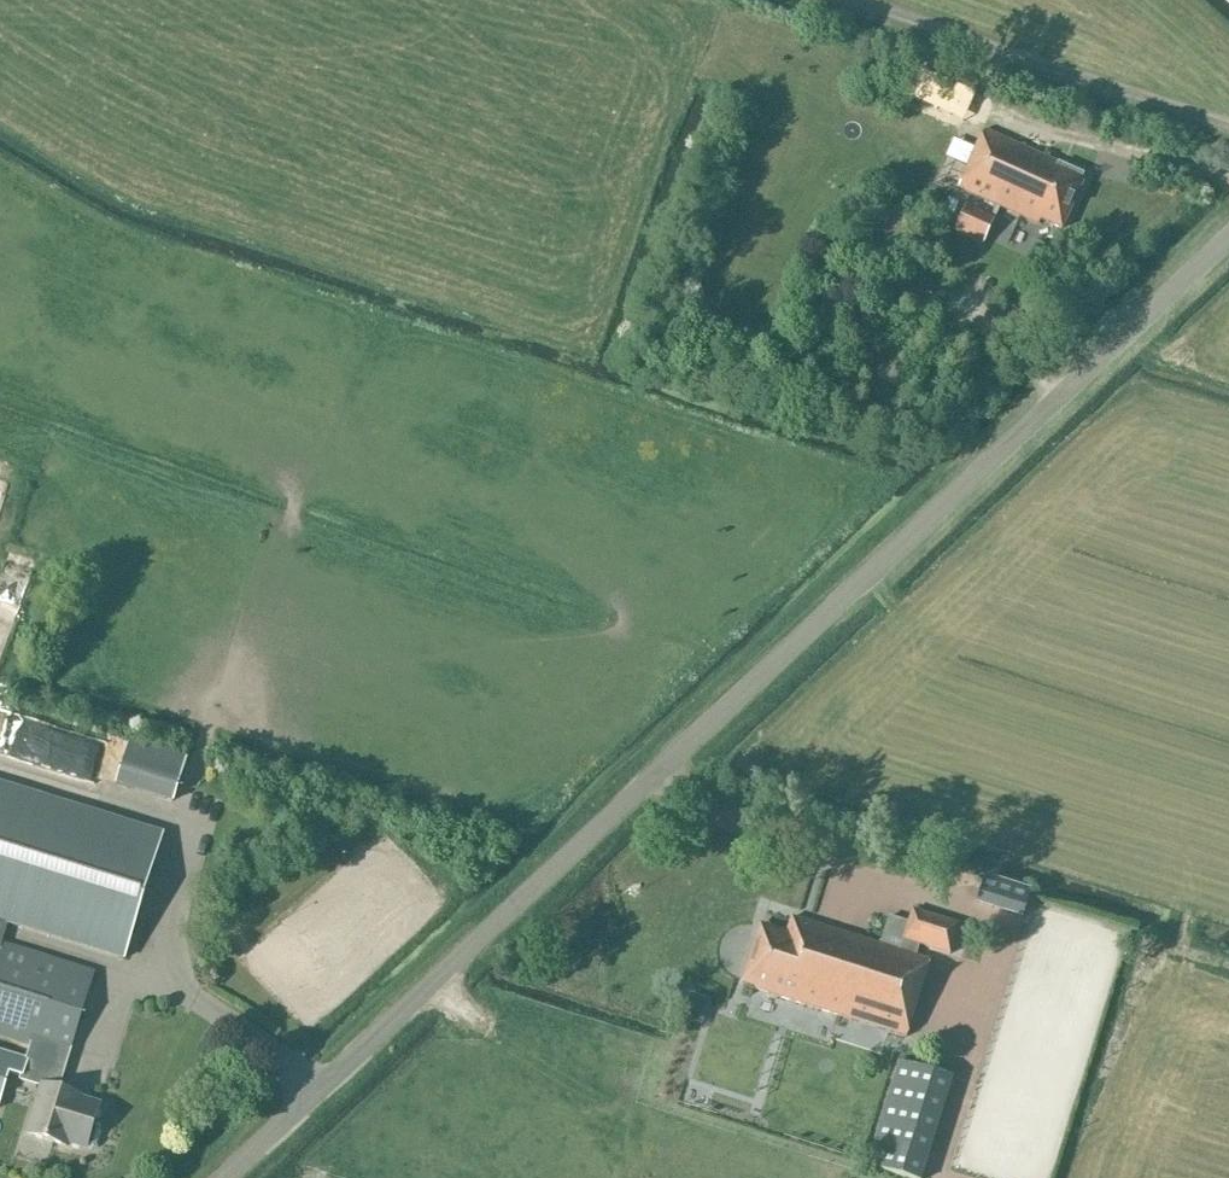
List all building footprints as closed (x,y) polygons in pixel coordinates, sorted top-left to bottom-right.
[(984,131),(972,158),(958,189),(976,197),(975,198),(1000,209),(1000,208),(1039,225),(1041,221),(1061,230),(1084,182),(1081,180),(1083,176),(984,131)] [(996,219),(971,207),(969,211),(965,209),(954,232),(984,246),(996,219)] [(116,783),(173,801),(187,759),(129,740),(116,783)] [(31,1046),(20,1081),(42,1087),(27,1135),(88,1153),(102,1105),(57,1091),(94,972),(2,944),(9,922),(125,957),(161,839),(0,789),(0,1037),(31,1046)] [(976,904),(1025,919),(1033,892),(985,876),(976,904)] [(951,956),(961,925),(913,910),(909,924),(889,917),(880,946),(792,918),(786,937),(761,929),(745,981),(757,985),(755,990),(907,1037),(930,963),(931,963),(931,962),(916,957),(919,947),(951,956)] [(954,1079),(901,1063),(870,1167),(906,1177),(925,1177),(954,1079)]
